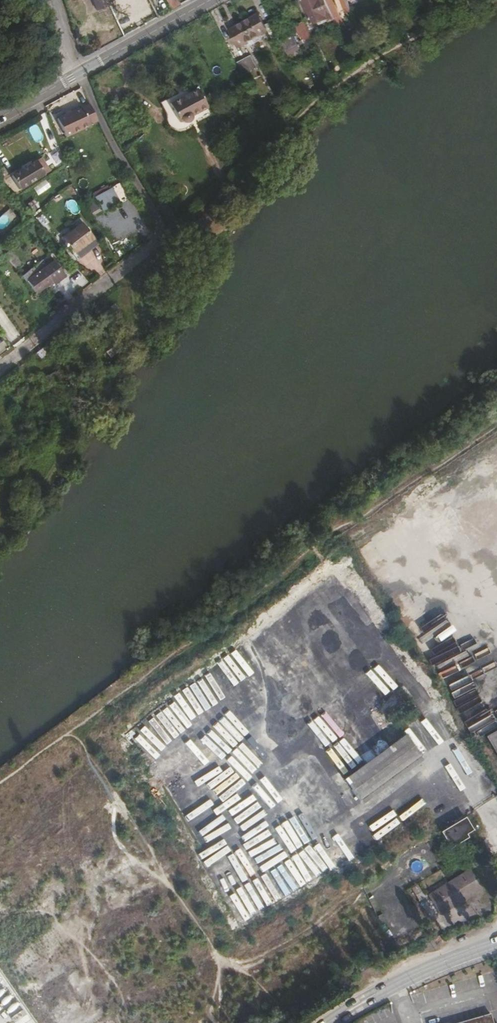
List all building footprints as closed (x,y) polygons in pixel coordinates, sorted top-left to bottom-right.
[(97,11),(111,5),(108,0),(93,0),(97,11)] [(171,11),(179,6),(176,0),(165,0),(171,11)] [(326,0),(304,0),(302,1),(313,25),(333,16),(328,5),(326,0)] [(258,16),(244,24),(252,40),(267,32),(258,16)] [(312,40),(304,22),(295,28),(305,43),(312,40)] [(239,47),(252,40),(244,24),(230,32),(239,47)] [(283,43),(287,51),(298,46),(293,38),(283,43)] [(237,62),(243,74),(257,67),(250,54),(237,62)] [(160,104),(165,114),(165,120),(165,123),(167,127),(171,131),(176,133),(180,134),(184,133),(188,130),(193,124),(211,115),(207,108),(191,117),(191,122),(189,124),(184,124),(183,123),(181,122),(179,123),(172,109),(169,105),(189,94),(186,90),(160,104)] [(169,105),(172,109),(179,123),(181,122),(183,123),(184,124),(189,124),(191,122),(191,117),(207,108),(198,90),(189,94),(169,105)] [(97,120),(90,104),(83,108),(82,107),(57,119),(66,136),(91,125),(90,124),(97,120)] [(122,107),(116,110),(121,118),(127,115),(122,107)] [(11,176),(19,188),(47,170),(39,158),(11,176)] [(84,203),(92,217),(119,201),(111,188),(84,203)] [(84,224),(64,237),(74,251),(93,238),(84,224)] [(96,241),(93,238),(74,251),(64,237),(62,239),(74,257),(96,241)] [(11,250),(4,254),(5,255),(16,269),(22,265),(11,250)] [(63,276),(47,255),(21,276),(25,282),(27,281),(35,293),(50,281),(53,284),(63,276)] [(53,284),(50,281),(35,293),(37,296),(53,284)] [(52,349),(46,344),(37,354),(42,359),(52,349)] [(58,371),(44,378),(48,386),(62,379),(58,371)] [(485,737),(496,757),(496,730),(485,737)] [(404,734),(343,779),(359,800),(420,756),(404,734)] [(465,817),(440,832),(450,848),(468,837),(466,834),(473,830),(465,817)] [(470,852),(464,856),(472,869),(478,865),(470,852)] [(470,869),(428,894),(439,914),(481,889),(470,869)] [(417,885),(411,888),(419,901),(425,897),(417,885)] [(490,1013),(457,1022),(493,1022),(490,1013)]
